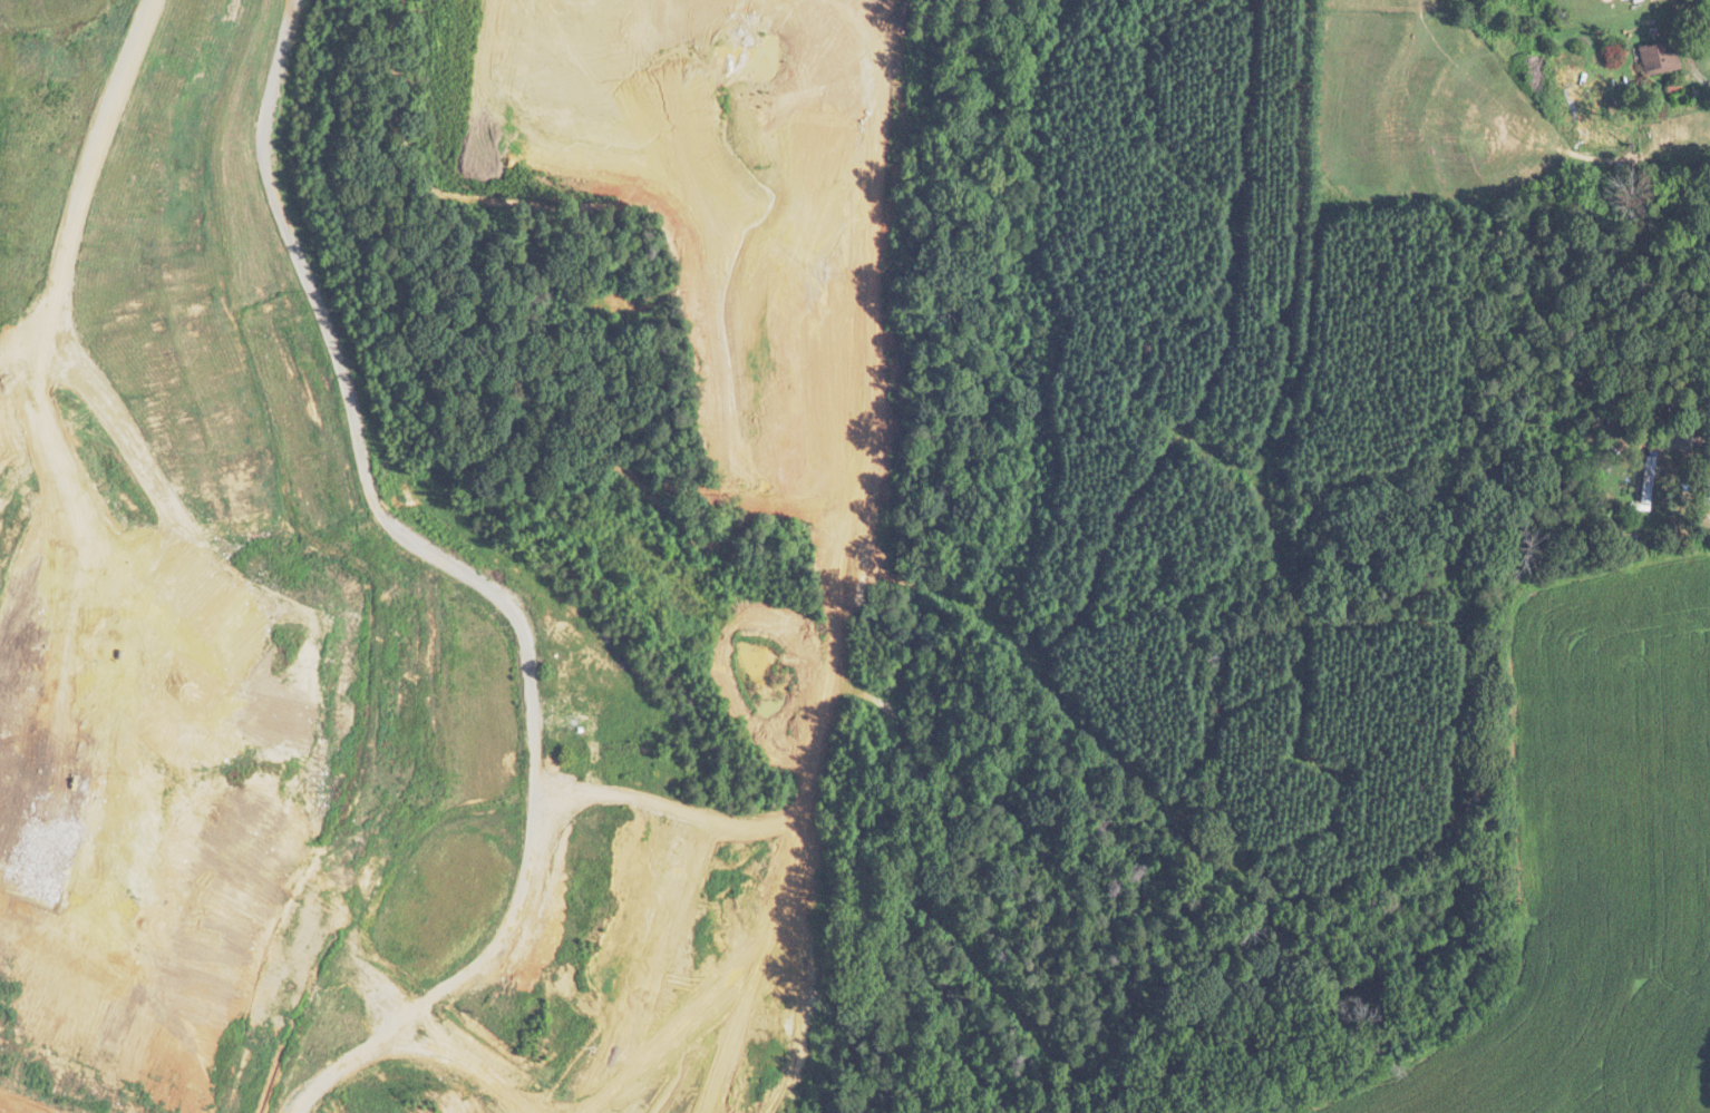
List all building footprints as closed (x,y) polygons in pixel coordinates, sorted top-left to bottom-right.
[(1683,70),(1678,41),(1641,47),(1646,76),(1683,70)]
